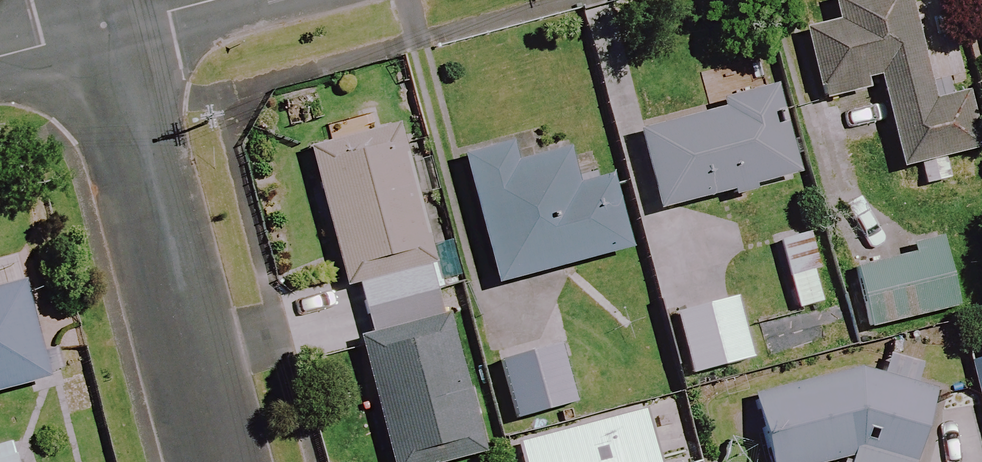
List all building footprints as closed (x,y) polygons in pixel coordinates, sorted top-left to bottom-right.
[(943,0),(917,0),(902,3),(901,0),(832,0),(837,24),(801,32),(817,104),(877,91),(895,172),(913,168),(918,190),(950,183),(945,161),(977,153),(964,95),(943,0)] [(716,102),(718,113),(638,128),(654,211),(790,185),(772,91),(716,102)] [(433,262),(399,132),(307,156),(341,286),(433,262)] [(459,158),(492,288),(618,256),(599,182),(571,189),(562,154),(516,166),(510,145),(459,158)] [(818,306),(800,232),(770,239),(788,313),(818,306)] [(851,268),(867,332),(952,310),(936,247),(851,268)] [(365,415),(377,461),(433,461),(430,452),(442,449),(446,461),(453,461),(478,456),(443,318),(436,320),(423,269),(352,288),(369,357),(360,359),(374,413),(365,415)] [(19,280),(0,285),(0,394),(45,383),(19,280)] [(748,362),(731,301),(672,318),(689,379),(748,362)] [(574,412),(556,346),(490,364),(507,429),(574,412)] [(929,396),(911,391),(918,367),(884,357),(877,382),(852,375),(751,400),(766,461),(910,461),(915,446),(929,396)] [(7,447),(0,449),(0,461),(11,461),(7,447)]
